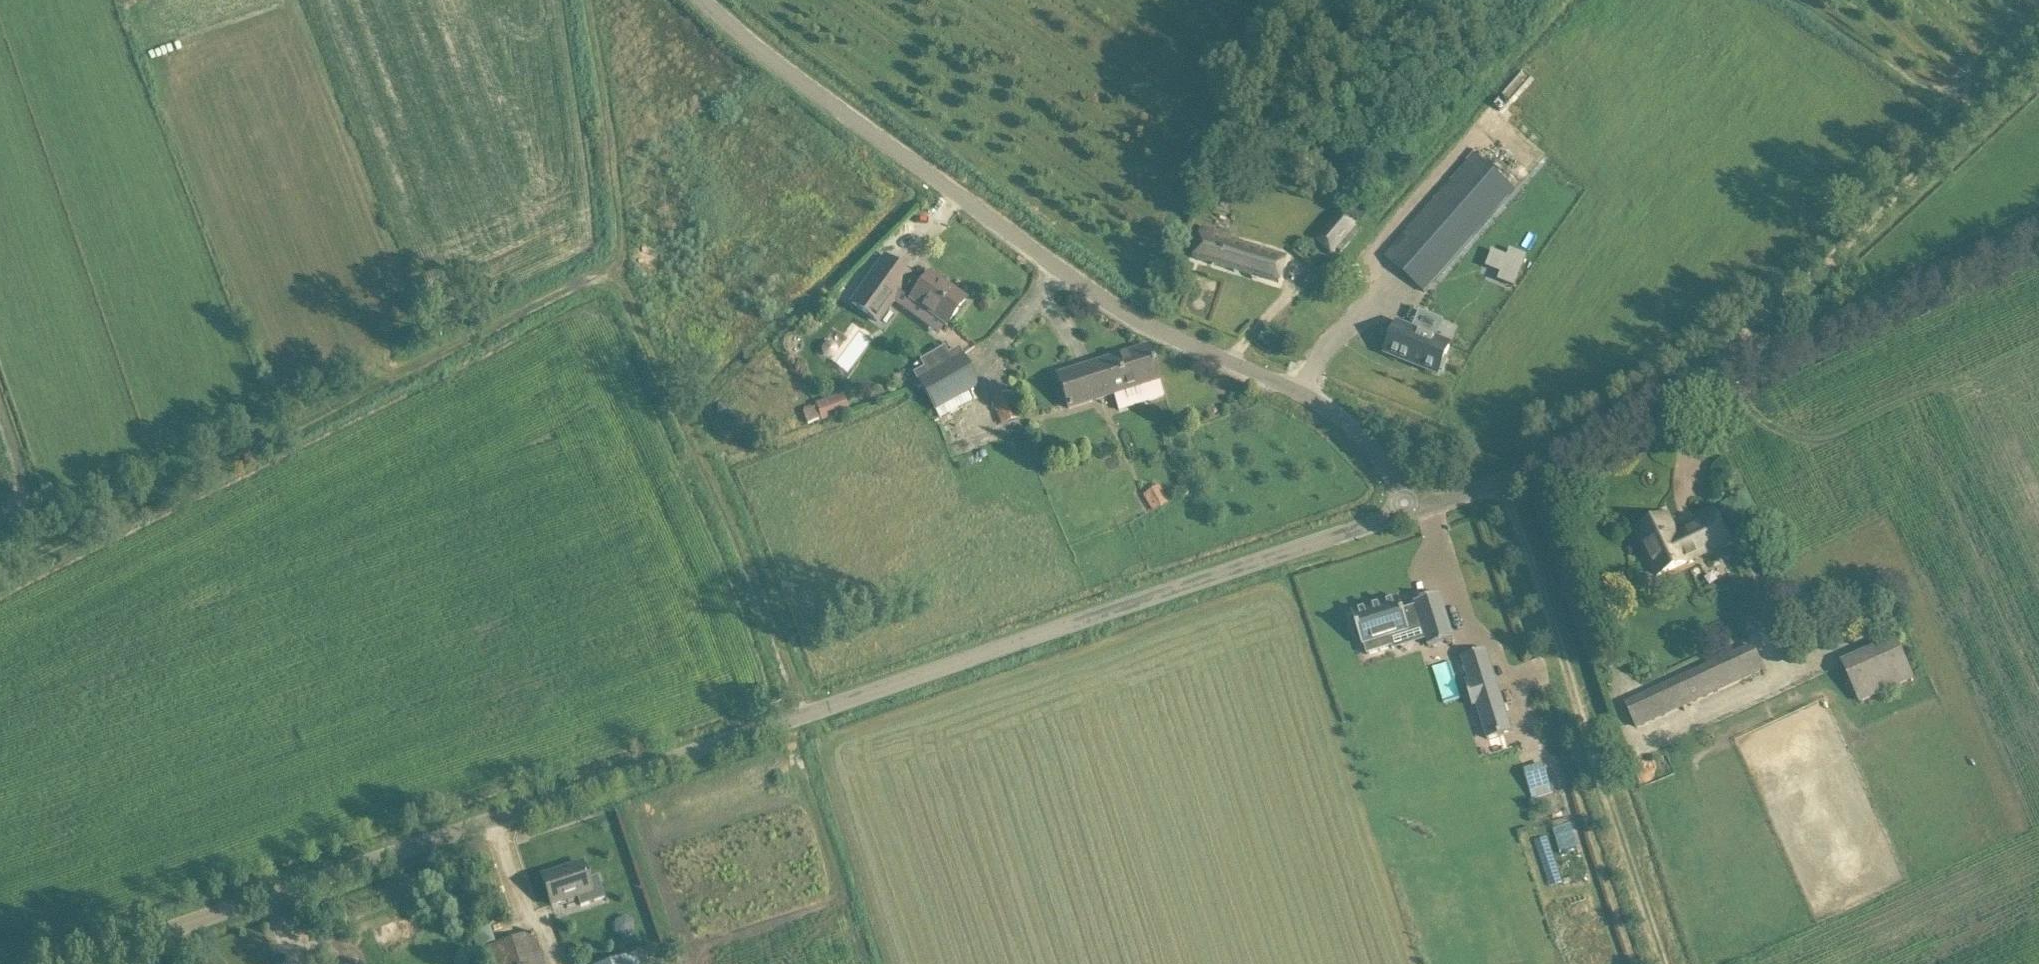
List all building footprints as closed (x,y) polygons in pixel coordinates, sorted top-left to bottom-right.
[(1475,155),(1385,256),(1425,292),(1515,190),(1475,155)] [(1319,241),(1332,253),(1336,248),(1341,252),(1361,230),(1342,214),(1319,241)] [(1287,259),(1288,256),(1231,239),(1232,237),(1203,229),(1194,258),(1253,276),(1253,275),(1280,283),(1287,259)] [(1515,287),(1527,256),(1511,249),(1498,281),(1515,287)] [(852,303),(878,322),(900,290),(912,299),(911,300),(946,326),(966,299),(949,287),(947,291),(928,277),(931,274),(930,273),(922,285),(910,277),(911,276),(885,258),(852,303)] [(1398,324),(1386,353),(1414,364),(1420,366),(1439,374),(1440,370),(1443,371),(1448,359),(1445,357),(1450,345),(1436,339),(1437,336),(1415,327),(1413,330),(1398,324)] [(1148,346),(1057,375),(1068,409),(1069,408),(1075,424),(1112,412),(1107,396),(1135,387),(1140,403),(1162,396),(1157,380),(1158,380),(1148,346)] [(927,375),(918,380),(935,410),(978,385),(962,356),(952,361),(944,347),(919,361),(927,375)] [(994,397),(1002,424),(1020,419),(1011,391),(994,397)] [(798,412),(804,426),(848,410),(843,395),(798,412)] [(1159,487),(1144,496),(1153,511),(1168,502),(1159,487)] [(1650,522),(1650,526),(1639,531),(1652,561),(1651,562),(1658,576),(1687,562),(1687,561),(1728,541),(1715,514),(1697,522),(1699,526),(1676,537),(1667,518),(1663,520),(1660,517),(1656,516),(1652,518),(1650,522)] [(1423,626),(1429,646),(1454,639),(1440,595),(1415,602),(1416,606),(1403,611),(1403,610),(1399,599),(1353,614),(1363,646),(1364,645),(1367,655),(1392,647),(1389,638),(1409,631),(1410,631),(1409,630),(1422,626),(1423,626)] [(1897,641),(1844,665),(1860,701),(1913,678),(1897,641)] [(1627,704),(1637,728),(1764,670),(1753,646),(1752,647),(1756,655),(1631,712),(1627,704)] [(1488,739),(1512,732),(1487,650),(1462,658),(1469,681),(1465,682),(1473,707),(1477,706),(1488,739)] [(1535,798),(1557,793),(1551,763),(1529,768),(1535,798)] [(1558,828),(1564,854),(1583,849),(1576,823),(1558,828)] [(543,876),(542,877),(552,905),(578,897),(581,906),(604,898),(598,878),(588,881),(582,863),(566,869),(566,871),(544,878),(543,876)] [(491,926),(472,932),(478,949),(497,943),(491,926)] [(533,932),(481,950),(486,963),(544,963),(533,932)] [(639,963),(648,960),(643,948),(635,950),(637,954),(607,963),(640,963),(639,963)]
